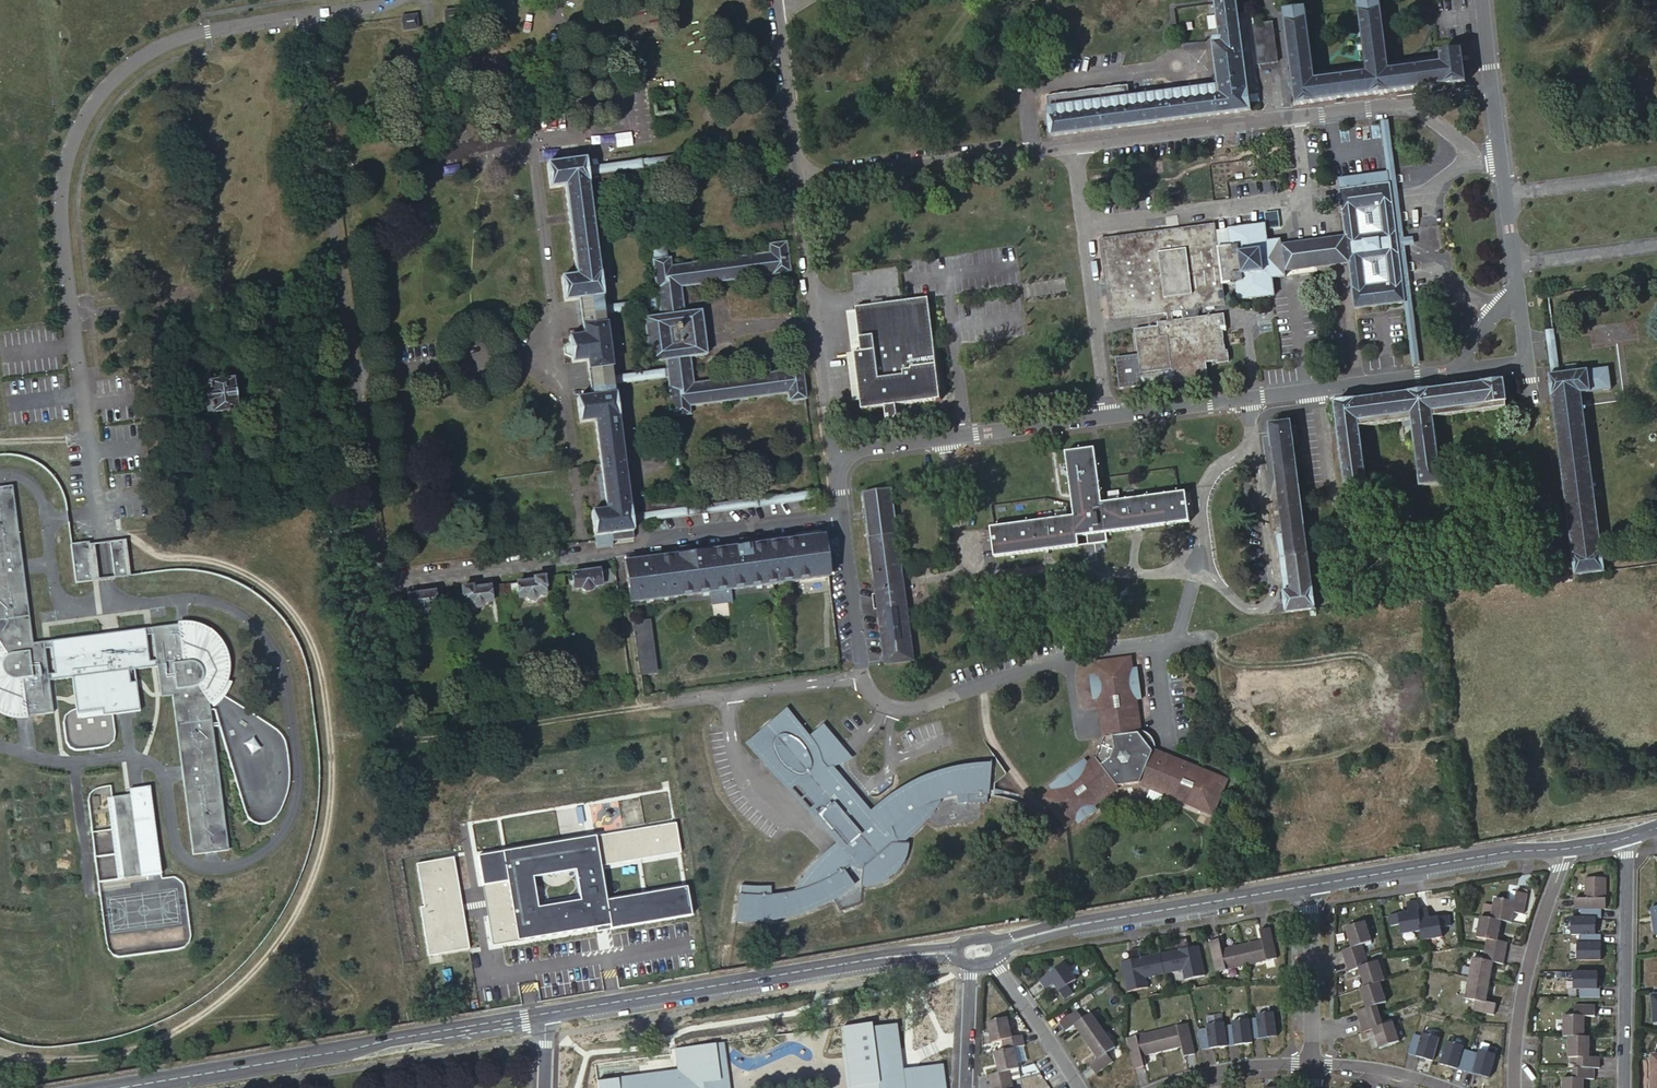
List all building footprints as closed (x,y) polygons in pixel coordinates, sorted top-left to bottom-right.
[(1250,109),(1247,80),(1258,79),(1257,74),(1250,74),(1240,0),(1209,0),(1214,37),(1209,37),(1215,82),(1125,94),(1123,83),(1042,94),(1044,105),(1048,135),(1250,109)] [(1465,80),(1460,48),(1439,50),(1439,54),(1386,61),(1378,0),(1356,0),(1357,10),(1364,63),(1311,70),(1304,17),(1303,5),(1281,9),(1289,70),(1286,70),(1287,74),(1290,74),(1294,102),(1340,96),(1451,82),(1465,80)] [(458,10),(443,11),(445,26),(460,24),(458,10)] [(417,14),(401,16),(403,31),(419,29),(417,14)] [(1256,62),(1275,59),(1270,20),(1251,23),(1256,62)] [(671,103),(652,106),(654,116),(672,113),(671,103)] [(1395,166),(1389,120),(1383,120),(1383,123),(1389,171),(1406,302),(1407,308),(1414,364),(1421,363),(1420,360),(1412,294),(1395,166)] [(610,537),(632,533),(631,525),(630,516),(613,385),(611,376),(603,314),(602,306),(584,177),(598,175),(599,185),(602,184),(633,180),(634,190),(642,189),(640,169),(772,151),(771,143),(601,166),(583,169),(582,161),(542,166),(545,189),(561,188),(572,277),(557,279),(560,304),(576,302),(580,337),(566,338),(566,347),(563,347),(561,350),(562,356),(565,358),(568,357),(569,364),(584,363),(589,398),(574,401),(577,425),(592,423),(605,511),(590,513),(594,549),(611,547),(610,537)] [(1406,302),(1389,171),(1340,177),(1347,235),(1350,262),(1356,308),(1406,302)] [(1226,304),(1224,284),(1219,246),(1216,223),(1100,237),(1111,319),(1167,312),(1169,320),(1198,316),(1200,307),(1226,304)] [(1219,246),(1224,284),(1236,283),(1239,299),(1275,294),(1273,278),(1286,276),(1285,270),(1339,263),(1335,237),(1282,243),(1281,238),(1268,240),(1266,223),(1230,227),(1232,245),(1219,246)] [(1347,235),(1335,237),(1339,263),(1350,262),(1347,235)] [(654,237),(648,238),(656,299),(657,307),(658,317),(642,319),(649,361),(664,359),(665,369),(667,377),(672,415),(697,412),(696,405),(788,393),(789,401),(806,398),(802,369),(692,383),(689,357),(705,354),(700,312),(683,314),(680,288),(789,273),(785,242),(767,245),(768,253),(677,266),(677,258),(661,260),(660,248),(656,248),(654,237)] [(938,397),(925,295),(906,297),(852,304),(858,349),(851,350),(858,402),(881,400),(883,416),(884,417),(884,419),(886,419),(887,420),(889,420),(890,420),(895,413),(893,403),(903,402),(938,397)] [(617,304),(602,306),(603,314),(618,312),(657,307),(656,299),(617,304)] [(1225,313),(1198,316),(1169,320),(1158,321),(1158,325),(1136,328),(1139,355),(1116,358),(1120,389),(1142,386),(1141,373),(1173,369),(1174,382),(1209,377),(1207,362),(1217,361),(1218,363),(1230,362),(1229,352),(1228,352),(1228,350),(1226,350),(1224,331),(1220,331),(1219,326),(1227,325),(1225,313)] [(1558,372),(1552,328),(1545,329),(1545,331),(1551,373),(1558,372)] [(1574,575),(1605,570),(1581,391),(1611,388),(1607,365),(1558,372),(1551,373),(1548,373),(1574,575)] [(624,375),(611,376),(613,385),(625,383),(667,377),(665,369),(624,375)] [(1141,373),(1142,386),(1174,382),(1174,378),(1173,369),(1145,373),(1141,373)] [(1501,379),(1331,401),(1343,495),(1365,492),(1356,425),(1408,418),(1417,486),(1438,483),(1430,416),(1505,406),(1501,379)] [(210,418),(236,414),(231,382),(205,386),(206,397),(204,400),(205,403),(208,405),(204,406),(205,411),(209,411),(210,418)] [(893,403),(895,413),(903,402),(893,403)] [(1284,613),(1314,609),(1290,423),(1268,426),(1281,535),(1274,536),(1284,613)] [(1071,514),(987,525),(991,555),(1076,544),(1074,534),(1103,531),(1186,520),(1182,490),(1099,501),(1092,446),(1062,450),(1068,490),(1071,489),(1072,499),(1069,499),(1071,514)] [(190,472),(189,465),(179,466),(180,473),(190,472)] [(888,485),(859,489),(881,662),(911,659),(888,485)] [(637,514),(630,516),(631,525),(639,524),(820,500),(819,490),(684,508),(642,514),(637,514)] [(12,491),(0,492),(0,714),(9,719),(26,716),(52,713),(48,681),(72,676),(77,720),(127,714),(138,713),(133,670),(156,666),(161,698),(172,696),(192,852),(227,848),(210,710),(209,707),(216,700),(221,692),(226,683),(229,674),(229,667),(228,658),(224,648),(216,636),(201,624),(184,624),(179,624),(31,643),(21,567),(12,491)] [(640,503),(642,514),(684,508),(682,491),(674,492),(674,499),(640,503)] [(1103,531),(1074,534),(1076,544),(1104,540),(1103,531)] [(729,591),(831,577),(825,536),(751,547),(739,549),(691,555),(679,557),(625,565),(631,605),(713,593),(715,593),(716,596),(719,598),(724,597),(727,594),(726,591),(729,591)] [(121,541),(110,543),(114,578),(125,577),(121,541)] [(85,545),(72,546),(76,582),(92,580),(89,553),(86,554),(85,545)] [(600,571),(601,584),(617,582),(615,570),(600,571)] [(593,587),(602,586),(601,584),(600,571),(570,575),(572,590),(581,589),(585,593),(592,592),(593,587)] [(555,578),(557,591),(566,590),(563,576),(555,578)] [(557,591),(555,578),(548,579),(551,598),(558,596),(557,591)] [(539,595),(545,594),(545,589),(546,588),(545,579),(536,580),(536,583),(519,585),(521,596),(521,597),(527,596),(531,601),(538,600),(539,595)] [(1437,593),(1441,592),(1440,583),(1422,585),(1424,595),(1437,593)] [(506,587),(507,598),(521,596),(519,585),(506,587)] [(487,602),(494,600),(493,588),(475,591),(475,587),(464,589),(466,600),(469,599),(469,604),(476,603),(479,607),(486,607),(487,602)] [(505,587),(497,588),(500,604),(508,603),(507,598),(506,587),(505,587)] [(715,593),(713,593),(713,600),(730,598),(729,591),(726,591),(727,594),(724,597),(719,598),(716,596),(715,593)] [(428,609),(436,608),(434,593),(407,597),(409,612),(415,611),(421,615),(426,615),(428,609)] [(393,617),(404,615),(402,598),(390,599),(393,617)] [(651,620),(634,623),(642,676),(659,674),(651,620)] [(1133,653),(1097,659),(1098,670),(1090,672),(1093,695),(1100,694),(1107,732),(1079,762),(1076,760),(1045,790),(1048,793),(1040,802),(1066,828),(1075,819),(1078,822),(1094,806),(1090,803),(1094,799),(1111,782),(1112,776),(1145,772),(1152,783),(1215,810),(1230,775),(1159,745),(1156,746),(1141,743),(1141,734),(1146,730),(1141,698),(1146,696),(1142,665),(1135,666),(1133,653)] [(787,709),(764,727),(766,727),(770,726),(776,725),(781,726),(786,727),(789,729),(793,730),(797,733),(801,737),(804,741),(805,742),(812,738),(811,737),(816,733),(828,748),(827,749),(830,752),(828,757),(829,758),(828,764),(827,763),(827,769),(818,771),(832,789),(834,787),(851,809),(848,811),(854,820),(869,809),(833,767),(852,758),(823,724),(809,734),(787,709)] [(766,727),(764,727),(762,729),(760,734),(759,738),(758,743),(758,748),(759,752),(758,752),(760,759),(763,765),(767,772),(770,776),(776,781),(778,783),(783,786),(784,782),(793,785),(815,814),(810,818),(821,833),(823,832),(832,844),(828,847),(816,859),(813,864),(804,874),(795,889),(784,892),(770,893),(769,886),(738,886),(737,898),(742,899),(741,904),(736,903),(734,920),(744,920),(751,920),(762,919),(768,918),(768,922),(786,917),(804,910),(806,909),(829,896),(846,886),(837,874),(843,870),(849,865),(857,868),(861,869),(860,885),(873,885),(883,883),(889,879),(887,877),(896,870),(903,862),(908,853),(908,846),(908,843),(898,842),(899,838),(904,838),(922,823),(934,809),(942,800),(941,797),(956,793),(965,792),(965,801),(970,801),(984,800),(989,762),(968,763),(940,767),(918,775),(887,793),(869,809),(858,817),(854,820),(848,811),(851,809),(834,787),(832,789),(818,771),(827,769),(827,763),(828,764),(829,758),(828,757),(830,752),(827,749),(828,748),(816,733),(811,737),(812,738),(805,742),(804,741),(801,737),(797,733),(793,730),(789,729),(786,727),(781,726),(776,725),(770,726),(766,727)] [(744,741),(767,772),(763,765),(760,759),(758,752),(759,752),(758,748),(758,743),(759,738),(760,734),(762,729),(764,727),(744,741)] [(784,782),(783,786),(810,818),(815,814),(793,785),(784,782)] [(113,799),(107,800),(110,829),(113,854),(116,879),(116,882),(159,876),(149,788),(128,791),(130,797),(113,799)] [(581,807),(575,808),(578,824),(584,823),(581,807)] [(494,913),(487,914),(492,945),(596,928),(609,926),(610,929),(691,916),(686,887),(605,901),(600,866),(680,853),(676,823),(477,856),(482,884),(489,883),(494,913)] [(420,907),(428,956),(469,949),(464,920),(460,920),(455,891),(459,890),(454,857),(416,863),(423,906),(420,907)] [(843,870),(837,874),(846,886),(851,881),(843,870)] [(1570,900),(1570,911),(1601,910),(1601,879),(1581,879),(1582,900),(1570,900)] [(489,883),(482,884),(487,914),(494,913),(489,883)] [(464,920),(459,890),(455,891),(460,920),(464,920)] [(1496,901),(1492,921),(1503,923),(1513,924),(1515,914),(1526,915),(1528,897),(1518,896),(1517,905),(1496,901)] [(1410,914),(1391,918),(1393,927),(1402,926),(1404,935),(1423,931),(1419,913),(1418,903),(1408,905),(1410,914)] [(1429,911),(1419,913),(1423,931),(1425,941),(1443,937),(1442,929),(1452,927),(1450,918),(1431,921),(1429,911)] [(1503,923),(1492,921),(1482,919),(1478,939),(1489,940),(1487,950),(1508,954),(1510,944),(1499,942),(1503,923)] [(1343,952),(1346,962),(1366,956),(1363,946),(1372,943),(1365,924),(1346,930),(1353,949),(1343,952)] [(1242,944),(1247,964),(1277,957),(1270,927),(1261,929),(1263,939),(1242,944)] [(1577,948),(1586,948),(1586,947),(1589,947),(1589,941),(1598,941),(1598,933),(1577,933),(1577,948)] [(1168,983),(1205,974),(1198,945),(1188,947),(1186,938),(1176,940),(1178,950),(1162,954),(1168,983)] [(1220,939),(1210,941),(1217,971),(1247,964),(1242,944),(1222,948),(1220,939)] [(1586,948),(1586,997),(1606,998),(1606,947),(1603,946),(1604,941),(1598,941),(1589,941),(1589,947),(1586,947),(1586,948)] [(1129,992),(1168,983),(1162,954),(1141,959),(1139,949),(1129,951),(1131,961),(1123,963),(1129,992)] [(1506,964),(1508,954),(1487,950),(1485,961),(1475,959),(1471,980),(1492,983),(1496,963),(1506,964)] [(1366,956),(1346,962),(1349,972),(1359,969),(1365,988),(1375,985),(1384,982),(1378,963),(1369,966),(1366,956)] [(1067,966),(1043,982),(1049,990),(1056,985),(1067,1001),(1076,995),(1070,987),(1078,982),(1067,966)] [(1489,1002),(1492,983),(1471,980),(1468,999),(1479,1001),(1477,1011),(1497,1014),(1499,1004),(1489,1002)] [(1381,1003),(1375,985),(1365,988),(1355,991),(1361,1009),(1350,1012),(1353,1023),(1373,1017),(1370,1006),(1381,1003)] [(1562,1033),(1573,1033),(1582,1033),(1582,1014),(1594,1014),(1594,1003),(1573,1004),(1573,1014),(1562,1014),(1562,1033)] [(1250,1014),(1253,1037),(1276,1033),(1273,1010),(1250,1014)] [(1076,1027),(1087,1043),(1103,1032),(1092,1015),(1084,1021),(1079,1014),(1062,1026),(1067,1033),(1076,1027)] [(1376,1025),(1373,1017),(1353,1023),(1357,1032),(1368,1028),(1373,1046),(1393,1040),(1387,1022),(1376,1025)] [(1228,1044),(1252,1041),(1249,1018),(1225,1021),(1228,1044)] [(1224,1020),(1205,1022),(1205,1027),(1198,1028),(1200,1047),(1227,1045),(1224,1020)] [(841,1026),(844,1046),(840,1047),(845,1087),(946,1087),(943,1062),(904,1067),(898,1024),(871,1027),(871,1022),(841,1026)] [(1004,1044),(1006,1053),(1015,1051),(1026,1048),(1024,1039),(1012,1042),(1007,1023),(987,1028),(993,1048),(1004,1044)] [(1189,1027),(1158,1034),(1163,1054),(1185,1049),(1187,1058),(1196,1056),(1189,1027)] [(1438,1036),(1415,1031),(1410,1053),(1433,1058),(1438,1036)] [(1116,1050),(1103,1032),(1087,1043),(1099,1061),(1091,1067),(1096,1074),(1114,1062),(1108,1055),(1116,1050)] [(1582,1033),(1573,1033),(1573,1053),(1582,1053),(1583,1064),(1594,1064),(1603,1064),(1603,1052),(1594,1053),(1594,1033),(1582,1033)] [(1158,1034),(1130,1040),(1136,1069),(1145,1067),(1143,1058),(1163,1054),(1158,1034)] [(725,1041),(672,1048),(672,1054),(674,1069),(597,1079),(598,1087),(731,1087),(725,1041)] [(1444,1042),(1440,1064),(1491,1074),(1495,1052),(1444,1042)] [(1006,1053),(995,1056),(1001,1077),(990,1081),(992,1087),(997,1087),(1014,1083),(1011,1075),(1021,1072),(1015,1051),(1006,1053)] [(1594,1064),(1583,1064),(1572,1064),(1572,1075),(1561,1075),(1562,1087),(1583,1087),(1583,1075),(1594,1075),(1594,1064)]
